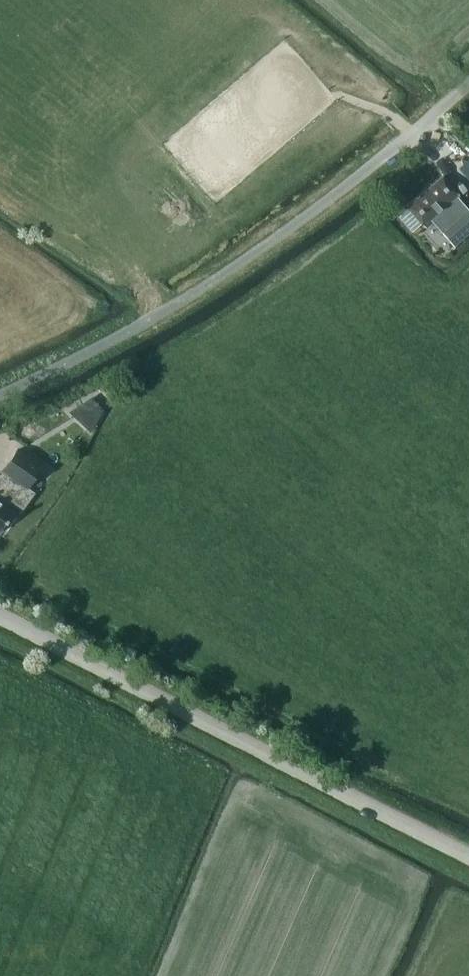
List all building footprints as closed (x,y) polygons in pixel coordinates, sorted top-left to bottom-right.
[(453,246),(468,233),(468,212),(459,200),(461,198),(442,176),(407,206),(425,226),(431,221),(453,246)] [(17,449),(1,471),(2,472),(0,475),(0,530),(12,513),(17,516),(33,493),(26,488),(42,466),(17,449)]
